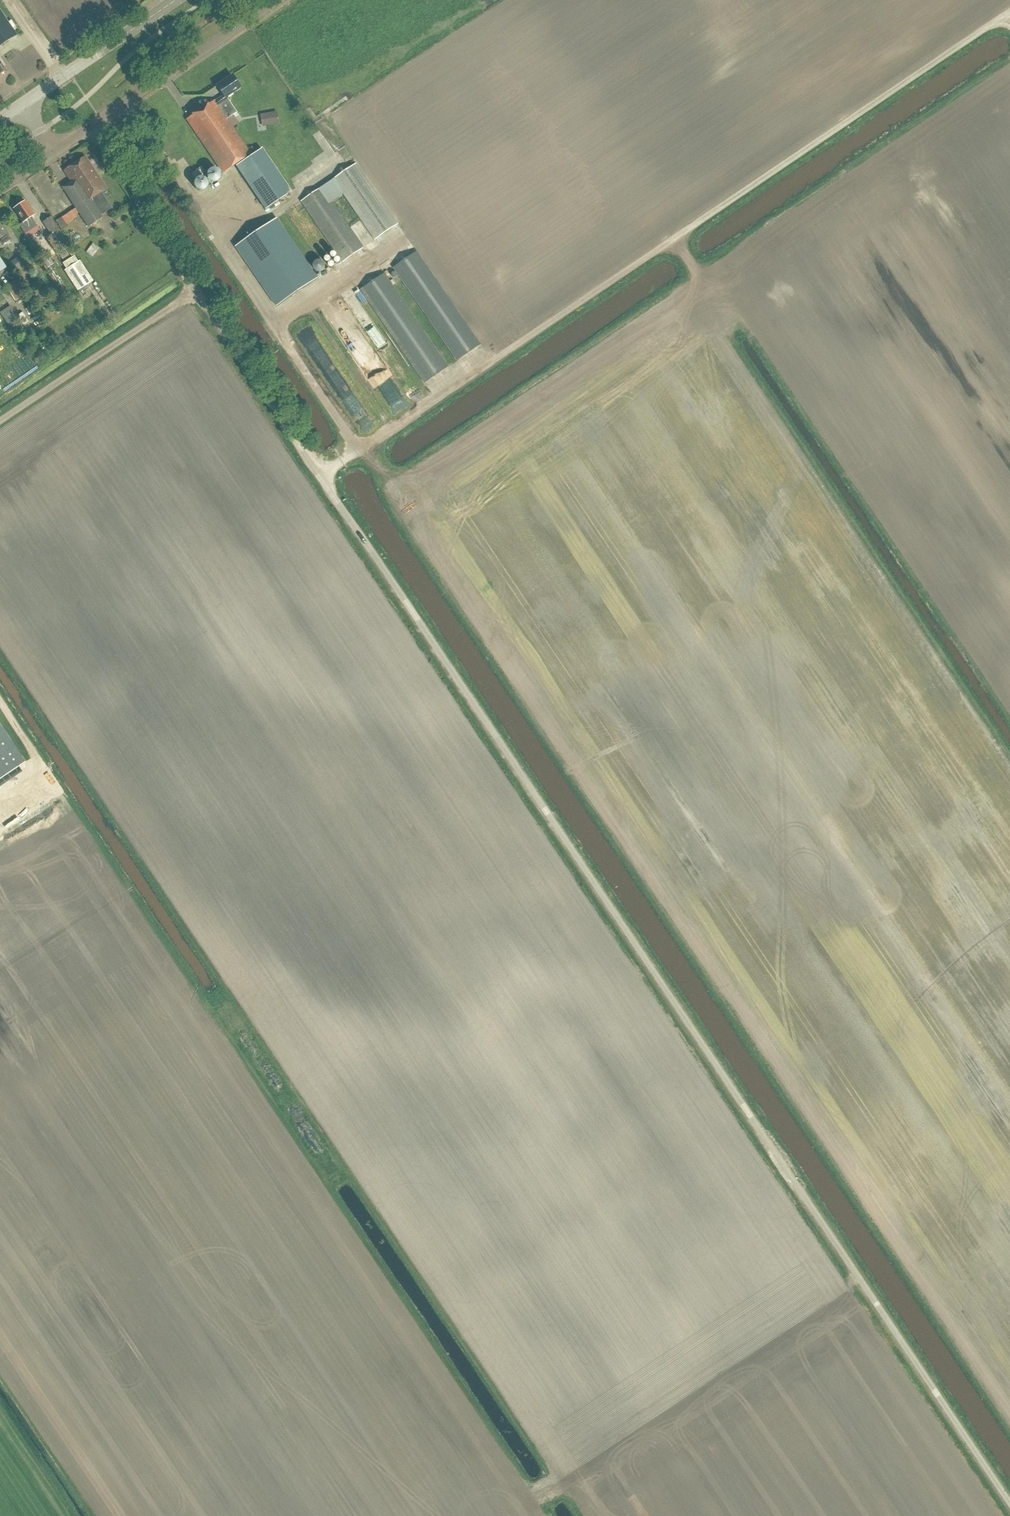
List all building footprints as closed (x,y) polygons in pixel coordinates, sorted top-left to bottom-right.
[(16,35),(0,11),(0,46),(16,35)] [(232,76),(217,86),(223,95),(215,101),(186,121),(222,174),(237,163),(250,154),(226,119),(236,112),(226,97),(240,88),(232,76)] [(276,111),(266,113),(268,125),(278,123),(276,111)] [(235,166),(265,210),(291,192),(261,149),(235,166)] [(106,189),(97,174),(86,157),(82,159),(64,170),(72,181),(62,187),(62,188),(63,188),(88,227),(102,218),(101,215),(111,209),(100,192),(106,189)] [(375,240),(398,224),(357,164),(333,180),(375,240)] [(194,179),(204,172),(201,167),(191,174),(194,179)] [(205,175),(205,177),(205,178),(205,179),(206,181),(207,182),(208,183),(209,183),(211,184),(212,184),(214,184),(215,183),(216,183),(217,182),(218,181),(219,180),(219,178),(219,177),(219,175),(219,174),(218,173),(217,172),(216,171),(215,170),(213,170),(212,170),(210,170),(209,170),(208,171),(207,172),(206,173),(206,174),(205,175)] [(191,185),(191,186),(191,187),(192,188),(192,190),(193,191),(194,192),(195,192),(197,193),(198,193),(200,193),(201,192),(202,192),(203,191),(204,190),(205,188),(205,187),(205,186),(205,185),(205,183),(204,182),(203,181),(202,180),(201,180),(200,179),(198,179),(197,179),(195,180),(194,180),(193,181),(193,182),(192,184),(191,185)] [(343,262),(363,248),(322,188),(301,202),(343,262)] [(24,234),(36,226),(30,217),(33,215),(24,202),(13,209),(22,223),(19,226),(24,234)] [(53,248),(66,240),(50,217),(42,223),(49,234),(45,237),(53,248)] [(277,307),(318,279),(277,219),(236,247),(277,307)] [(0,227),(0,240),(3,244),(9,240),(6,235),(7,234),(1,226),(0,227)] [(90,243),(84,251),(91,256),(97,248),(90,243)] [(459,361),(481,346),(417,253),(395,268),(459,361)] [(21,255),(8,263),(12,269),(19,264),(21,267),(27,264),(21,255)] [(47,256),(42,260),(47,268),(53,264),(47,256)] [(74,256),(62,264),(66,270),(64,271),(77,291),(92,281),(79,261),(77,262),(74,256)] [(363,290),(426,383),(449,367),(385,275),(363,290)] [(15,300),(25,293),(16,279),(5,286),(15,300)] [(11,328),(22,321),(11,305),(0,312),(11,328)] [(20,770),(18,766),(23,763),(24,762),(0,726),(0,784),(20,770)]
